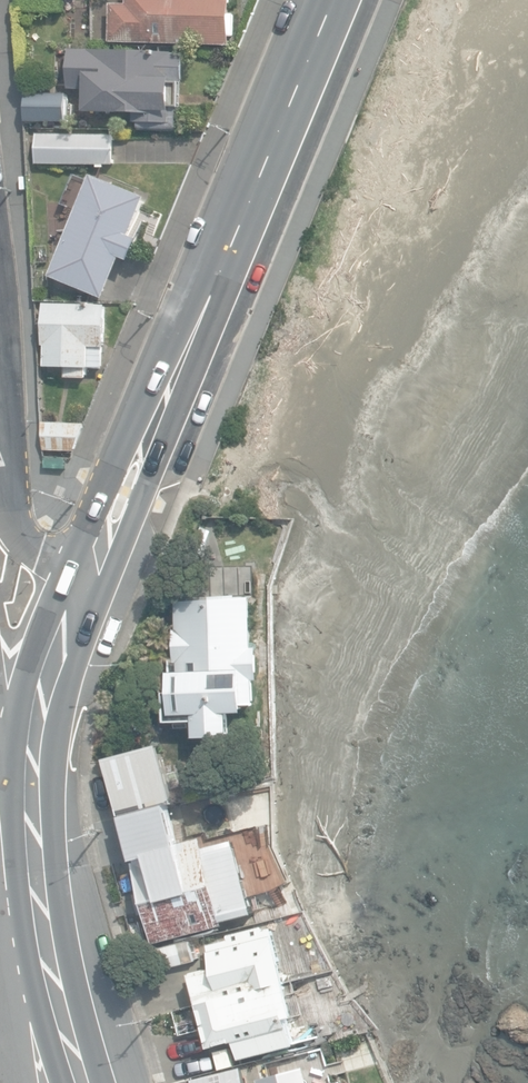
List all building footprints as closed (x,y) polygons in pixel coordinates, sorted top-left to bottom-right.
[(230,46),(232,0),(128,0),(128,4),(112,4),(111,42),(230,46)] [(139,131),(179,131),(179,83),(184,83),(184,53),(69,52),(68,89),(89,90),(88,113),(133,113),(133,124),(139,124),(139,131)] [(26,122),(68,123),(68,94),(26,93),(26,122)] [(36,134),(36,165),(114,165),(114,134),(37,134),(36,134)] [(52,276),(106,299),(148,199),(94,176),(86,196),(52,276)] [(66,378),(87,378),(87,370),(87,369),(101,369),(101,347),(106,347),(107,305),(44,303),(43,346),(46,346),(45,367),(66,367),(66,378)] [(44,450),(74,451),(85,423),(41,422),(44,450)] [(44,469),(66,469),(67,459),(45,458),(44,469)] [(196,570),(212,530),(202,527),(186,566),(196,570)] [(253,647),(251,599),(177,601),(178,630),(175,630),(176,655),(169,655),(171,721),(203,720),(203,737),(220,737),(221,742),(238,742),(237,717),(250,717),(250,705),(255,704),(255,680),(259,680),(258,647),(253,647)] [(164,743),(107,759),(122,814),(179,798),(164,743)] [(213,826),(214,830),(233,826),(228,795),(221,796),(220,791),(206,793),(210,818),(207,819),(208,827),(213,826)] [(149,923),(154,942),(225,925),(225,921),(255,914),(251,898),(257,896),(253,882),(249,884),(238,842),(208,849),(205,839),(183,844),(184,850),(133,862),(138,882),(134,883),(144,924),(149,923)] [(216,967),(192,973),(199,1003),(177,1008),(183,1034),(206,1028),(211,1047),(237,1041),(241,1060),(302,1045),(273,929),(268,930),(267,925),(231,934),(233,940),(211,945),(216,967)] [(159,948),(164,969),(198,960),(193,939),(159,948)] [(305,1068),(258,1079),(259,1082),(308,1082),(305,1068)]
